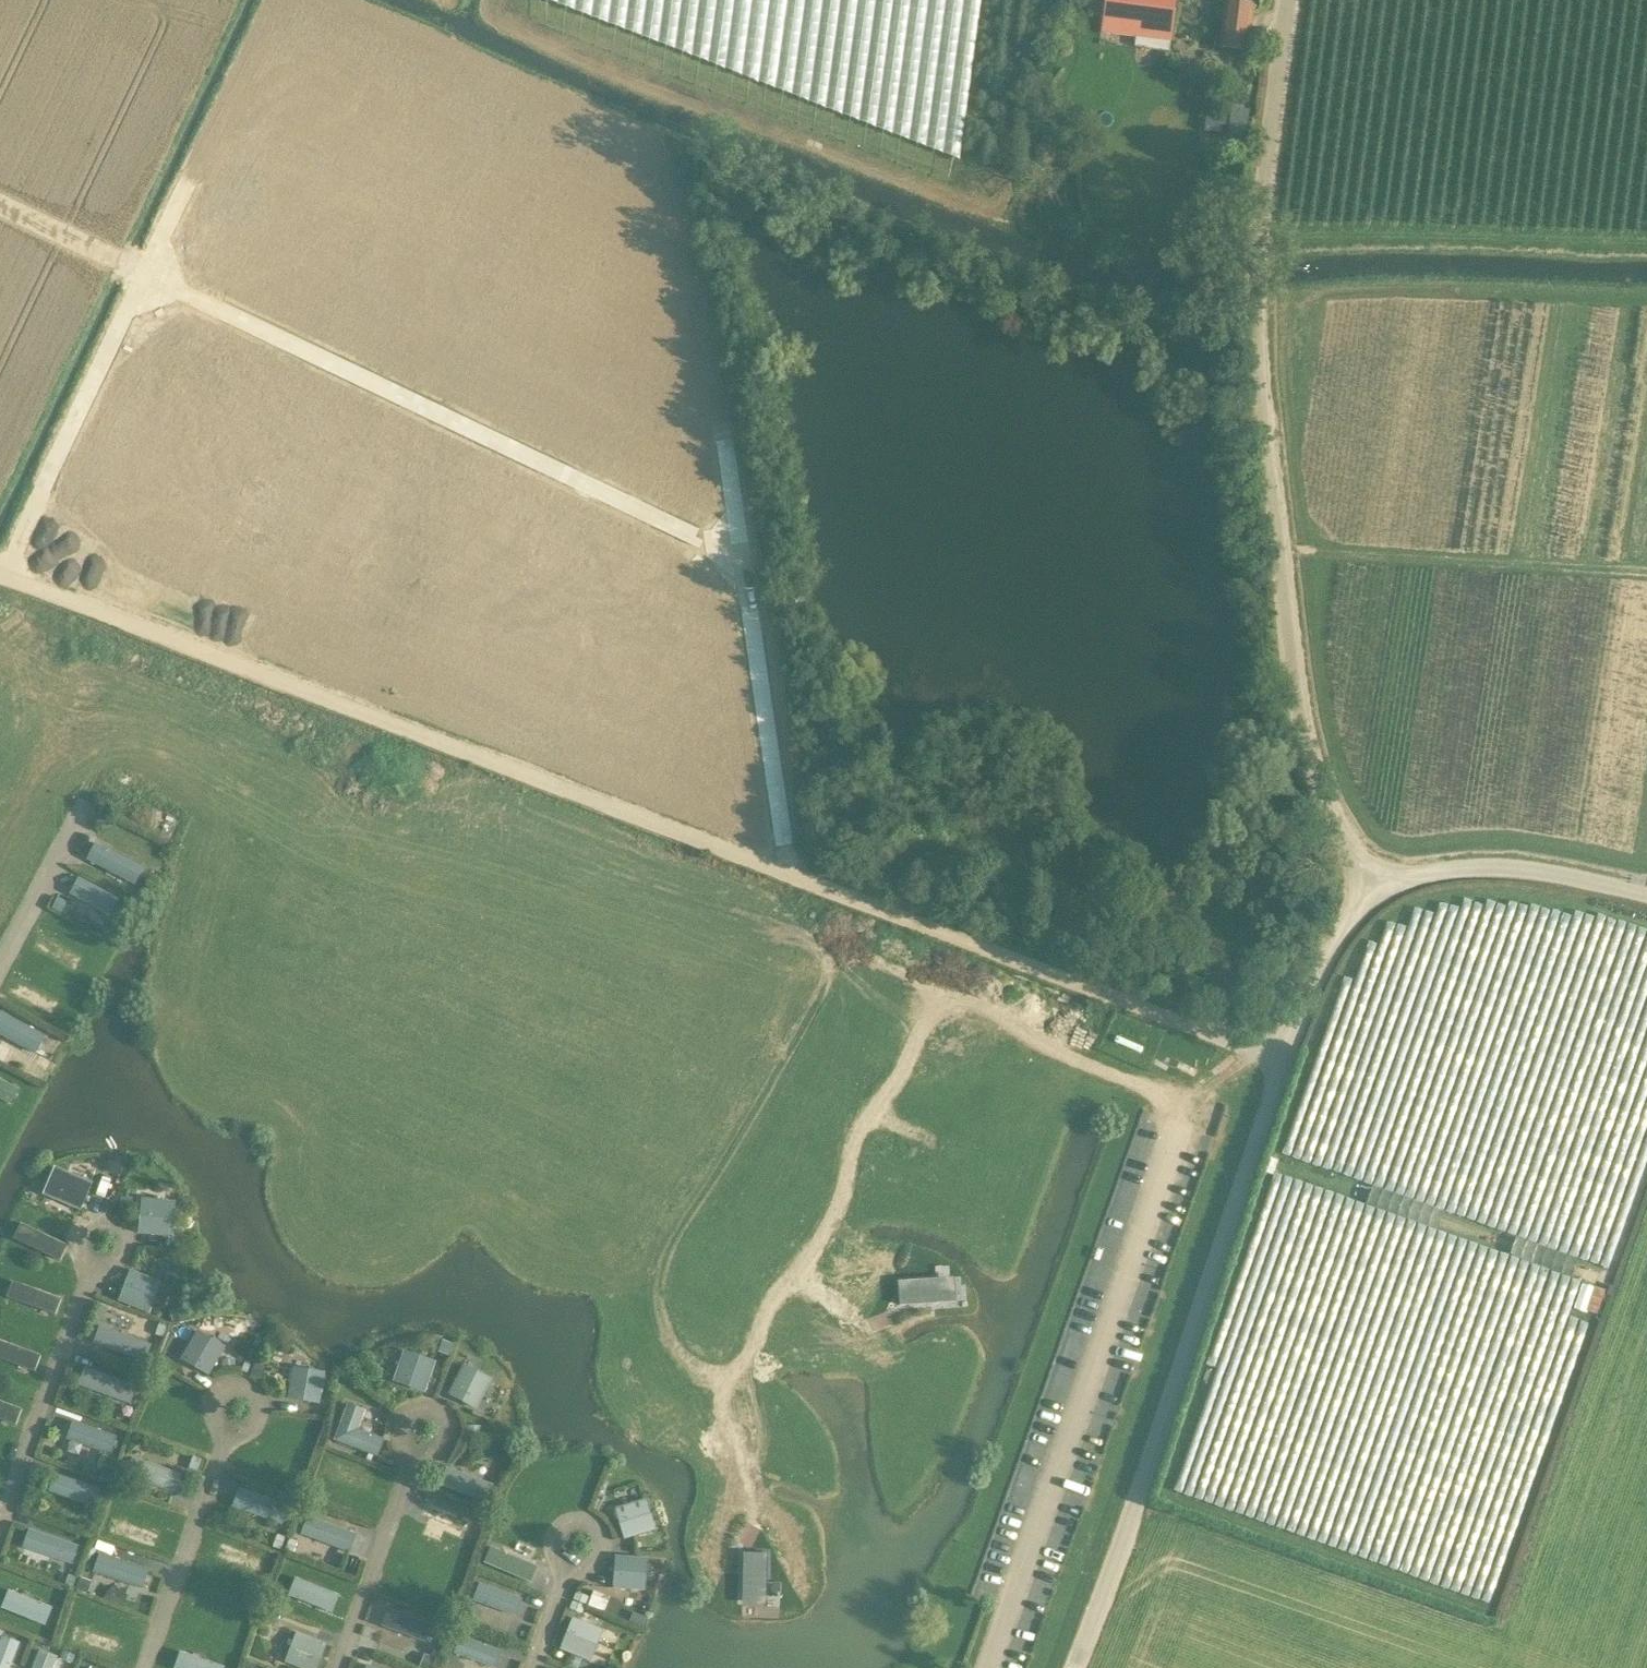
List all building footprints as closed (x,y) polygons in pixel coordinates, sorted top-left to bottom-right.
[(1100,34),(1172,43),(1177,0),(1104,0),(1100,34)] [(1218,48),(1246,51),(1253,3),(1227,0),(1224,0),(1218,48)] [(1230,126),(1227,154),(1244,156),(1249,110),(1225,108),(1226,95),(1209,93),(1206,123),(1220,125),(1221,125),(1223,125),(1230,126)] [(147,865),(97,840),(88,857),(138,883),(147,865)] [(116,899),(79,878),(71,893),(108,914),(116,899)] [(57,898),(52,908),(62,913),(67,903),(57,898)] [(35,1054),(45,1036),(0,1012),(0,1035),(35,1054)] [(10,1103),(18,1088),(0,1078),(0,1098),(10,1103)] [(124,1165),(112,1161),(108,1172),(121,1176),(124,1165)] [(55,1171),(45,1195),(82,1212),(93,1187),(55,1171)] [(120,1195),(119,1208),(131,1209),(132,1197),(120,1195)] [(177,1206),(143,1202),(139,1236),(172,1240),(177,1206)] [(21,1224),(14,1238),(60,1261),(67,1246),(21,1224)] [(130,1271),(118,1301),(149,1313),(153,1302),(163,1305),(170,1286),(161,1282),(130,1271)] [(12,1281),(7,1297),(55,1314),(61,1299),(12,1281)] [(182,1308),(170,1311),(173,1321),(185,1318),(182,1308)] [(168,1325),(161,1322),(156,1335),(163,1337),(168,1325)] [(145,1363),(152,1345),(99,1326),(93,1344),(145,1363)] [(225,1346),(197,1330),(181,1359),(209,1375),(225,1346)] [(442,1340),(438,1351),(449,1355),(454,1344),(442,1340)] [(35,1371),(41,1356),(0,1341),(0,1359),(35,1371)] [(405,1350),(393,1381),(424,1392),(435,1361),(405,1350)] [(1067,1381),(1074,1362),(1058,1356),(1050,1374),(1067,1381)] [(223,1358),(224,1367),(235,1365),(234,1357),(223,1358)] [(245,1363),(242,1372),(248,1374),(251,1366),(245,1363)] [(254,1364),(249,1376),(260,1379),(265,1368),(254,1364)] [(448,1395),(477,1409),(492,1378),(463,1364),(448,1395)] [(130,1404),(137,1387),(84,1367),(78,1385),(130,1404)] [(293,1367),(288,1399),(320,1404),(325,1372),(293,1367)] [(15,1426),(21,1410),(0,1402),(0,1420),(15,1426)] [(378,1457),(384,1438),(358,1429),(365,1411),(347,1404),(334,1441),(378,1457)] [(66,1439),(110,1455),(116,1437),(72,1421),(66,1439)] [(467,1425),(467,1434),(480,1434),(480,1426),(467,1425)] [(193,1455),(189,1468),(197,1470),(201,1458),(193,1455)] [(126,1476),(176,1493),(182,1475),(133,1457),(126,1476)] [(103,1466),(99,1477),(110,1481),(114,1470),(103,1466)] [(493,1485),(446,1467),(439,1486),(486,1503),(493,1485)] [(55,1474),(49,1491),(92,1507),(99,1489),(55,1474)] [(232,1507),(281,1525),(288,1506),(238,1488),(232,1507)] [(647,1497),(615,1507),(625,1538),(656,1529),(647,1497)] [(357,1534),(307,1516),(301,1534),(350,1552),(357,1534)] [(22,1548),(72,1564),(78,1546),(29,1529),(22,1548)] [(285,1537),(277,1534),(272,1546),(280,1549),(285,1537)] [(290,1538),(285,1550),(293,1553),(297,1541),(290,1538)] [(491,1547),(484,1563),(531,1583),(538,1567),(491,1547)] [(149,1571),(99,1553),(93,1572),(142,1589),(149,1571)] [(645,1591),(647,1558),(615,1556),(612,1589),(645,1591)] [(75,1577),(68,1573),(64,1584),(70,1587),(75,1577)] [(92,1581),(81,1577),(77,1588),(88,1592),(92,1581)] [(295,1578),(289,1595),(331,1612),(338,1594),(295,1578)] [(479,1583),(472,1600),(516,1616),(522,1599),(479,1583)] [(594,1589),(588,1605),(604,1611),(611,1596),(594,1589)] [(9,1590),(2,1608),(45,1625),(52,1607),(9,1590)] [(588,1595),(577,1591),(575,1598),(585,1603),(588,1595)] [(585,1605),(573,1600),(571,1608),(581,1613),(585,1605)] [(389,1609),(382,1626),(425,1642),(431,1625),(389,1609)] [(266,1610),(262,1620),(272,1624),(276,1614),(266,1610)] [(459,1610),(455,1623),(465,1626),(469,1614),(459,1610)] [(559,1649),(575,1655),(583,1658),(590,1662),(603,1630),(572,1617),(559,1649)] [(284,1662),(298,1667),(317,1667),(327,1644),(296,1632),(284,1662)] [(19,1643),(1,1636),(0,1639),(0,1667),(10,1667),(19,1643)] [(501,1651),(459,1636),(453,1654),(494,1667),(495,1667),(501,1651)] [(33,1667),(53,1667),(57,1657),(39,1650),(33,1667)] [(64,1650),(61,1657),(72,1662),(75,1655),(64,1650)] [(174,1667),(223,1667),(224,1667),(180,1652),(174,1667)] [(419,1667),(430,1667),(434,1658),(424,1654),(419,1667)] [(583,1658),(575,1655),(570,1666),(574,1667),(579,1667),(583,1658)] [(243,1667),(256,1667),(257,1664),(246,1660),(243,1667)]
